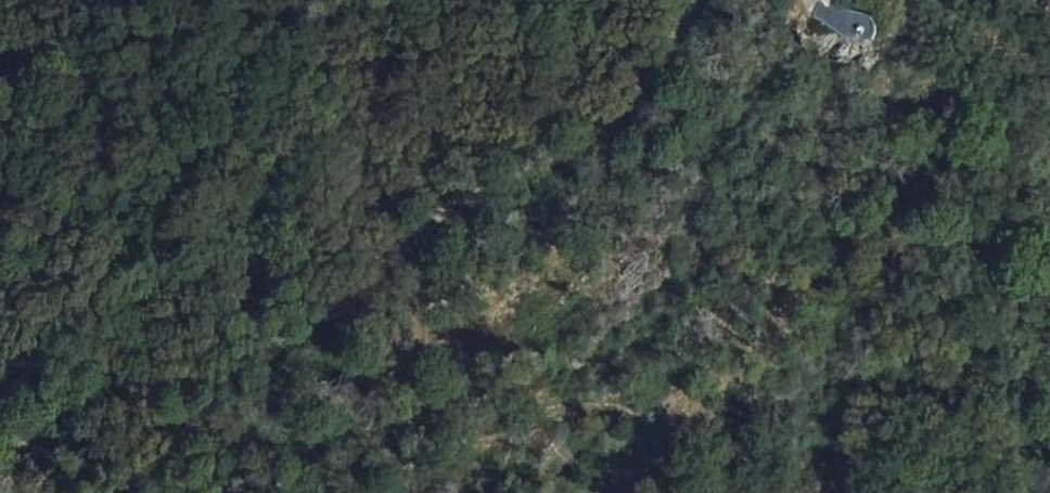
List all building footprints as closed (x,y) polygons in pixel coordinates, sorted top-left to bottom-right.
[(824,3),(818,14),(865,44),(876,45),(884,40),(887,31),(885,23),(879,16),(870,13),(824,3)]
